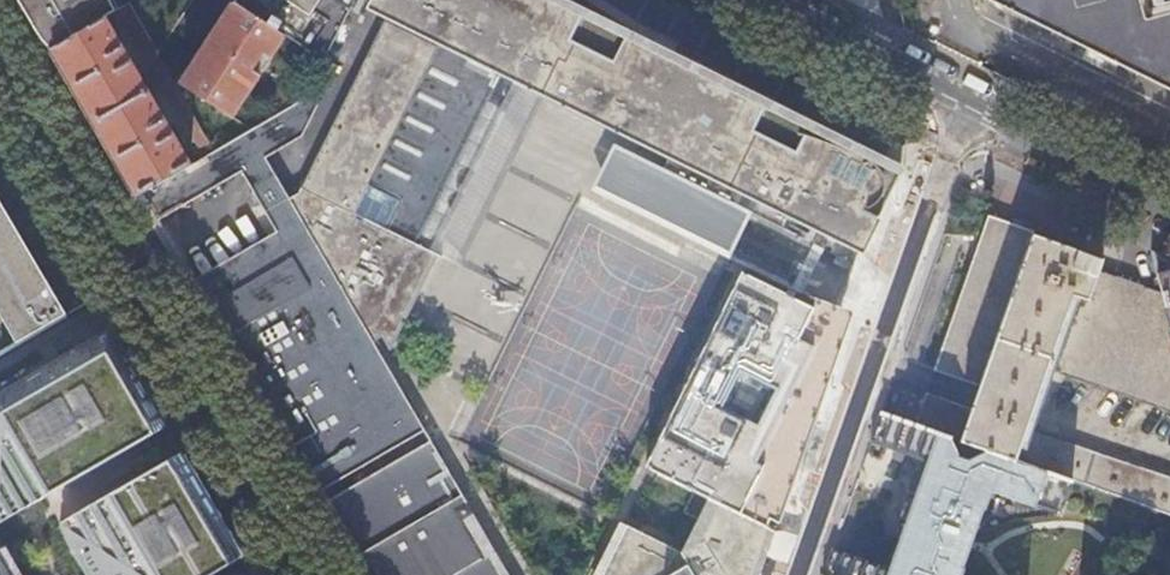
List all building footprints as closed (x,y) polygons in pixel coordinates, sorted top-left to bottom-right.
[(22,6),(27,15),(45,46),(48,51),(103,20),(112,14),(104,0),(29,0),(22,6)] [(112,14),(118,11),(112,0),(104,0),(112,14)] [(250,265),(228,278),(235,291),(201,311),(227,357),(310,498),(424,431),(373,343),(381,338),(390,353),(438,256),(435,254),(518,86),(573,112),(574,110),(742,192),(740,195),(757,203),(752,213),(626,151),(603,196),(791,289),(801,269),(813,243),(797,235),(799,231),(784,223),(787,218),(858,253),(900,168),(761,99),(759,102),(729,87),(731,85),(689,64),(688,67),(632,39),(635,34),(566,0),(394,0),(297,194),(289,200),(275,177),(251,191),(291,259),(257,278),(250,265)] [(233,5),(283,37),(310,55),(323,61),(354,0),(236,0),(233,5)] [(913,1),(915,14),(927,12),(926,0),(922,0),(913,1)] [(1169,92),(1169,0),(985,0),(1169,92)] [(27,15),(22,6),(21,5),(19,6),(25,16),(27,15)] [(157,56),(157,55),(128,5),(118,11),(112,14),(103,20),(107,27),(123,18),(161,84),(146,93),(150,101),(166,92),(203,157),(212,151),(170,78),(167,73),(157,56)] [(233,5),(181,85),(231,119),(259,75),(252,71),(259,61),(266,65),(283,37),(233,5)] [(45,46),(27,15),(25,16),(27,20),(29,24),(32,28),(34,31),(37,35),(40,39),(42,42),(45,46)] [(107,27),(103,20),(48,51),(90,122),(134,197),(188,165),(150,101),(146,93),(107,27)] [(272,94),(281,111),(308,95),(298,79),(272,94)] [(188,165),(134,197),(151,226),(156,223),(241,173),(265,159),(301,138),(327,84),(308,95),(281,111),(248,130),(212,151),(203,157),(188,165)] [(18,342),(66,314),(0,204),(0,312),(18,342)] [(1071,482),(1169,517),(1169,477),(1023,429),(1023,428),(1031,407),(1044,372),(1169,414),(1169,326),(1165,308),(1162,294),(1126,282),(1096,271),(1099,260),(1031,239),(1033,234),(987,217),(932,374),(977,389),(968,409),(925,395),(914,426),(955,441),(978,449),(1071,482)] [(1162,294),(1165,308),(1169,306),(1169,262),(1168,260),(1151,252),(1161,290),(1162,294)] [(686,567),(688,571),(691,574),(758,574),(774,531),(767,528),(839,323),(822,314),(741,274),(646,468),(693,492),(683,512),(707,524),(698,543),(681,553),(626,526),(602,574),(673,574),(686,567)] [(109,330),(0,394),(0,521),(164,425),(109,330)] [(893,451),(890,461),(906,466),(909,457),(925,463),(921,475),(911,472),(906,486),(916,489),(887,570),(830,549),(821,574),(959,574),(988,490),(1059,514),(1071,482),(978,449),(975,457),(968,461),(957,457),(952,448),(955,441),(914,426),(878,414),(868,442),(893,451)] [(325,503),(362,565),(361,565),(367,574),(509,574),(495,551),(482,559),(460,521),(473,514),(430,441),(325,503)] [(179,451),(58,522),(89,574),(207,574),(241,556),(192,472),(179,451)] [(1153,541),(1116,574),(1163,574),(1153,541)] [(0,560),(0,574),(9,574),(0,560)]
